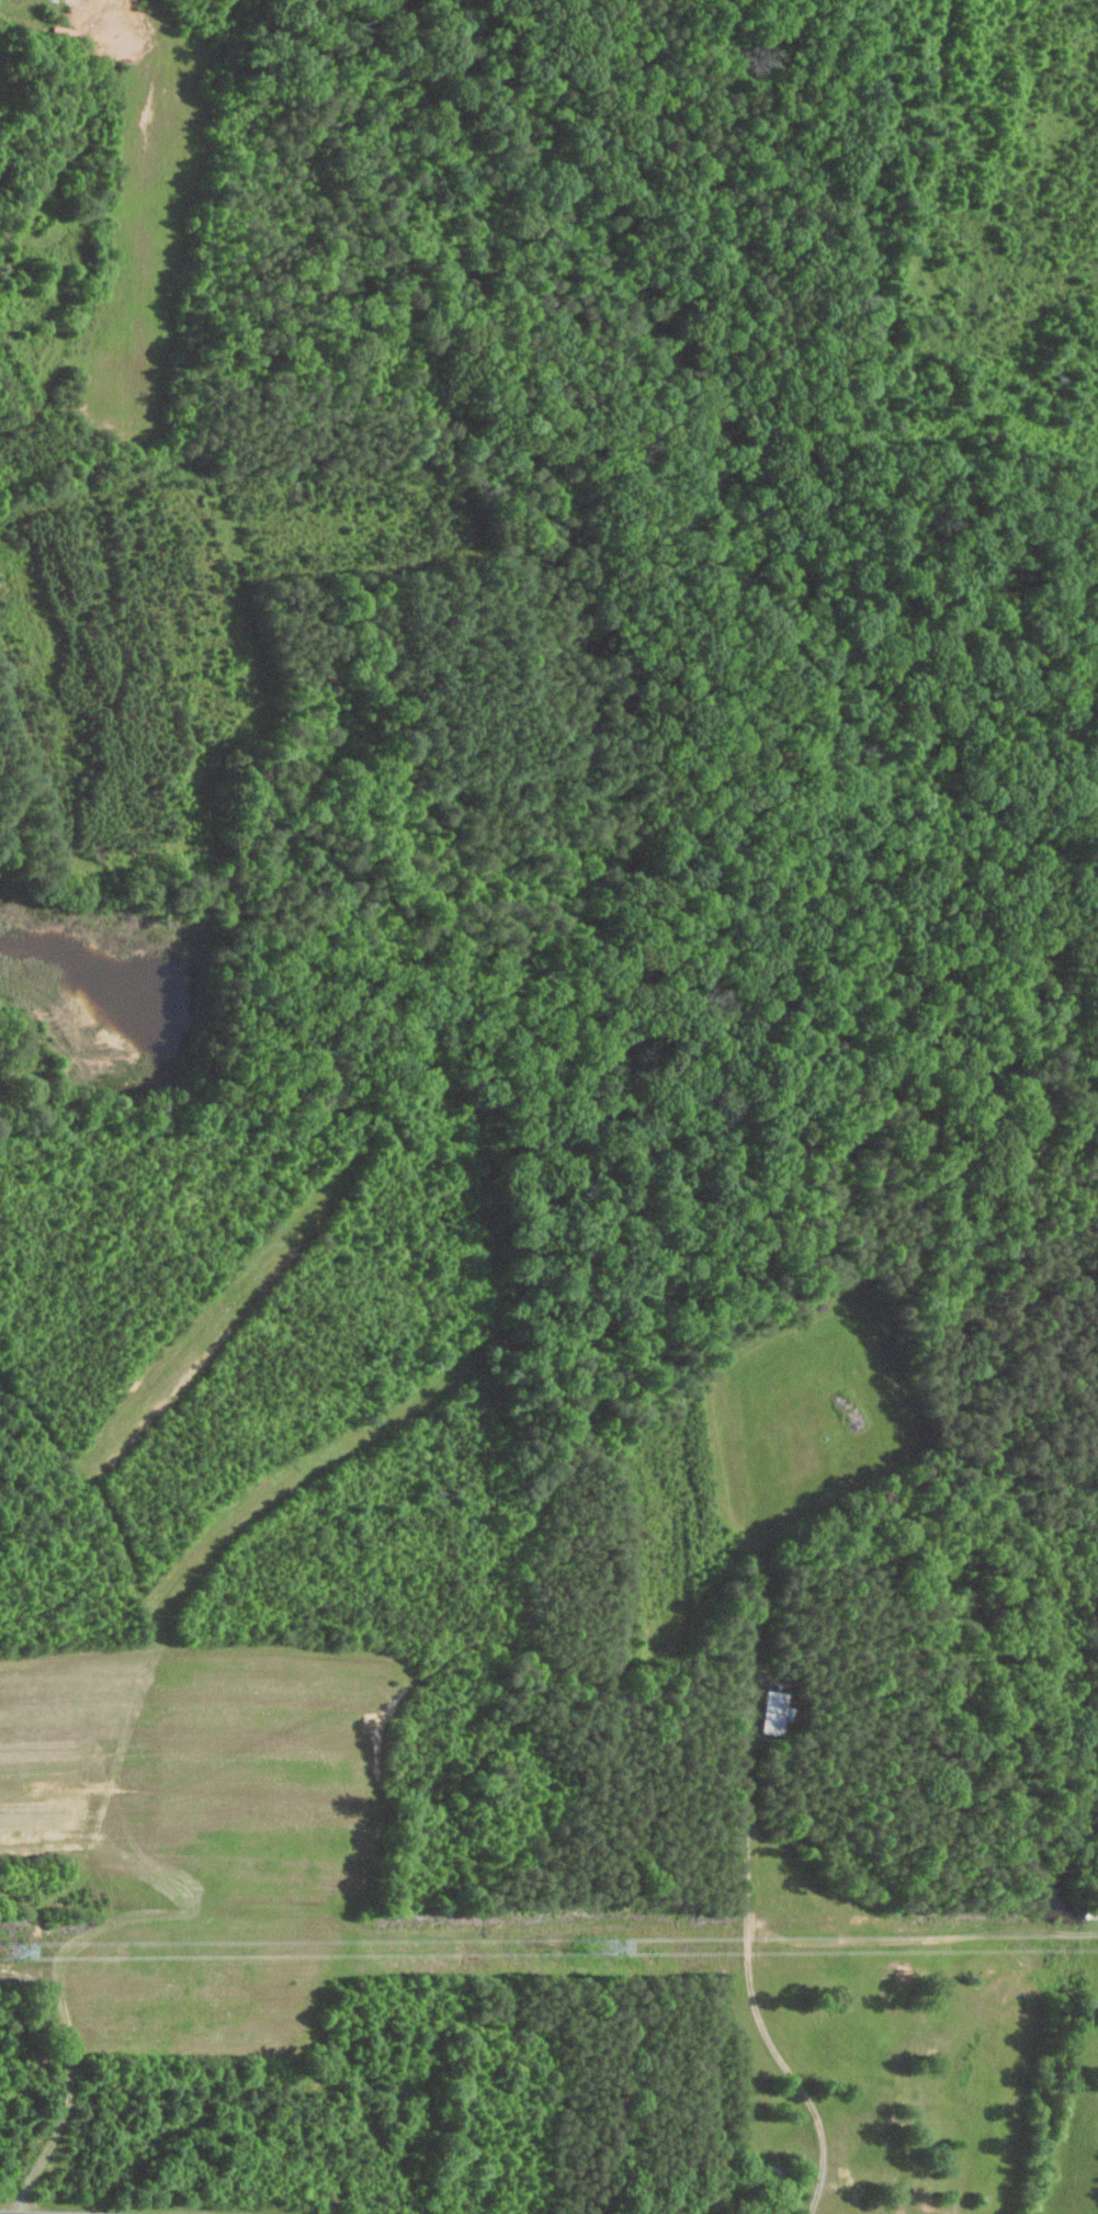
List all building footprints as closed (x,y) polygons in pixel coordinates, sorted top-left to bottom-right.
[(787,1692),(765,1688),(759,1730),(781,1734),(787,1692)]
